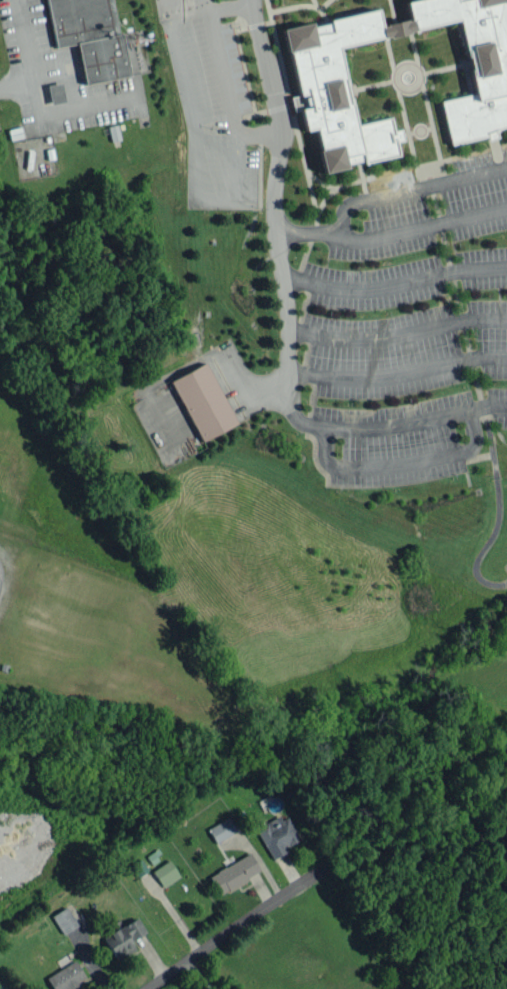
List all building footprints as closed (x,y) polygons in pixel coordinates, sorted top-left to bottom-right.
[(49,17),(45,0),(109,0),(116,33),(120,33),(129,75),(84,83),(76,43),(55,46),(49,17)] [(395,142),(402,140),(400,128),(392,130),(389,117),(354,125),(336,47),(379,37),(380,39),(382,38),(382,36),(387,35),(387,37),(406,33),(406,31),(411,30),(411,31),(414,31),(414,29),(456,19),(465,56),(466,56),(469,68),(468,69),(473,93),(439,101),(449,144),(486,136),(487,140),(496,137),(494,129),(504,126),(506,125),(506,22),(502,0),(412,0),(404,2),(408,19),(404,20),(403,19),(384,24),(384,25),(380,26),(376,8),(327,20),(327,23),(310,27),(309,22),(280,29),(285,52),(288,51),(297,95),(289,97),(293,110),(299,109),(304,130),(314,128),(319,149),(317,150),(322,172),(344,167),(344,164),(360,160),(361,163),(398,154),(395,142)] [(45,85),(59,82),(63,101),(49,104),(45,85)] [(199,441),(235,424),(207,363),(170,379),(199,441)] [(256,829),(272,859),(287,851),(284,847),(299,839),(286,813),(256,829)] [(215,842),(236,831),(228,817),(207,828),(215,842)] [(260,873),(251,854),(208,874),(218,894),(260,873)] [(152,871),(163,887),(179,876),(168,860),(152,871)] [(62,934),(77,925),(65,906),(50,915),(62,934)] [(130,941),(145,932),(137,917),(103,936),(116,960),(135,950),(130,941)] [(82,988),(77,981),(84,977),(73,960),(45,977),(53,988),(80,988),(82,988)]
